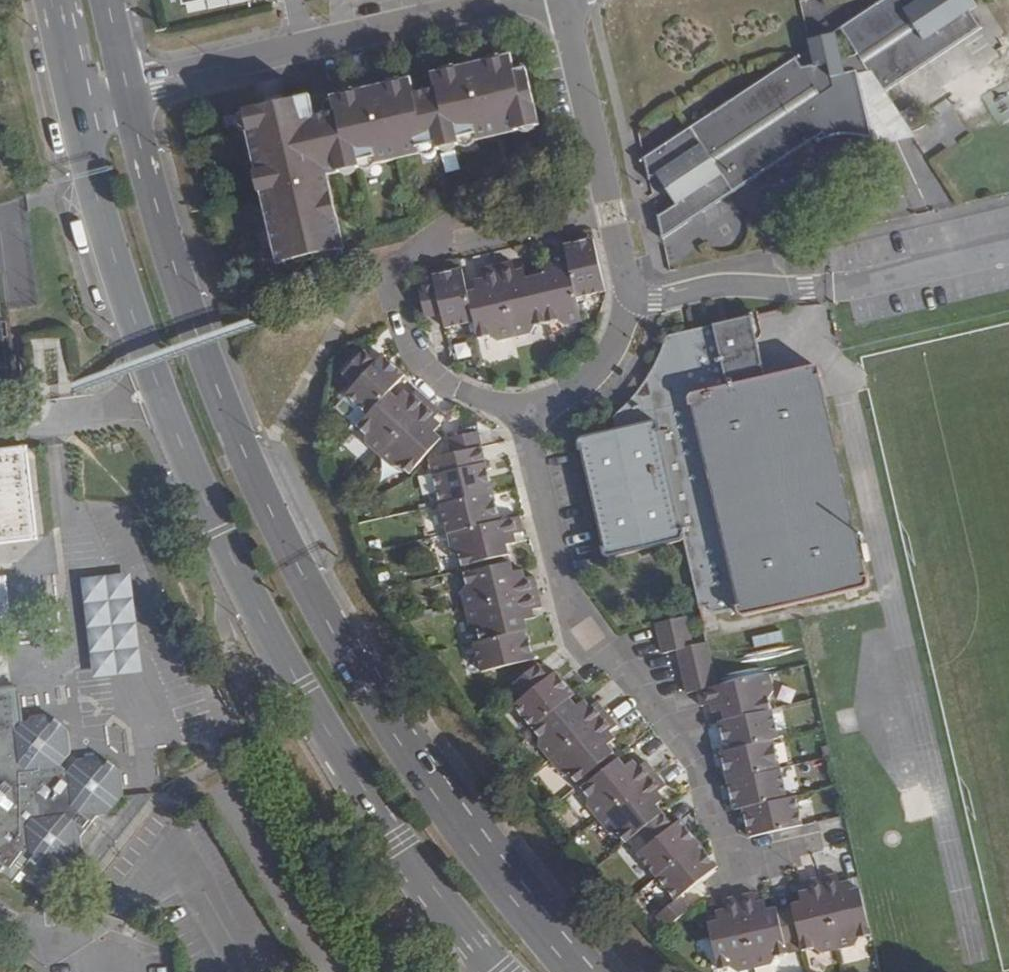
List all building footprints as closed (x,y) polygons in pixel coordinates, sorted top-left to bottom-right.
[(714,159),(735,191),(815,138),(818,143),(825,138),(829,137),(833,135),(837,134),(842,133),(846,133),(861,135),(871,137),(875,145),(908,132),(894,111),(882,93),(982,27),(971,10),(978,6),(974,0),(884,0),(840,28),(857,53),(842,57),(836,33),(809,39),(814,64),(802,66),(795,56),(692,126),(714,159)] [(327,171),(536,120),(523,57),(510,60),(509,52),(331,94),(334,110),(314,115),(309,94),(299,96),(241,110),(278,262),(345,246),(327,171)] [(901,112),(913,129),(923,122),(912,105),(901,112)] [(714,159),(692,126),(668,141),(644,157),(649,178),(655,173),(677,205),(658,217),(663,238),(735,191),(714,159)] [(595,238),(566,244),(567,248),(578,296),(606,290),(595,238)] [(537,275),(548,321),(560,318),(566,324),(584,321),(578,296),(567,248),(551,252),(555,272),(537,275)] [(498,264),(515,336),(532,332),(536,323),(548,321),(537,275),(519,280),(514,261),(498,264)] [(498,340),(515,336),(498,264),(482,267),(487,287),(469,291),(476,321),(479,337),(492,334),(498,340)] [(469,291),(463,267),(434,274),(436,283),(420,287),(427,317),(443,314),(446,327),(476,321),(469,291)] [(655,363),(653,368),(651,370),(650,373),(648,375),(647,378),(644,381),(642,384),(639,387),(637,390),(632,396),(627,401),(625,404),(622,406),(617,411),(614,414),(617,428),(581,437),(580,437),(579,440),(578,442),(580,451),(582,450),(604,545),(602,546),(604,552),(604,553),(605,556),(607,557),(610,557),(613,557),(684,540),(686,547),(701,608),(709,606),(710,608),(711,610),(712,611),(715,612),(718,612),(737,608),(737,611),(739,613),(741,615),(743,615),(746,615),(863,588),(867,585),(868,583),(869,581),(869,578),(867,574),(866,575),(844,484),(820,376),(822,376),(821,371),(820,369),(818,367),(816,366),(813,365),(810,365),(766,375),(751,316),(665,335),(664,340),(662,346),(660,352),(657,358),(655,363)] [(373,414),(394,392),(410,373),(387,353),(380,361),(367,349),(347,371),(360,383),(350,394),(373,414)] [(383,454),(432,400),(421,389),(407,403),(394,392),(373,414),(362,426),(371,434),(370,441),(383,454)] [(444,411),(432,400),(383,454),(396,465),(404,464),(413,472),(444,437),(431,425),(444,411)] [(457,454),(487,446),(483,431),(464,435),(453,438),(457,454)] [(580,451),(578,442),(577,438),(548,444),(551,458),(580,451)] [(444,504),(497,491),(487,446),(457,454),(434,460),(444,504)] [(36,539),(26,448),(14,450),(0,451),(0,543),(36,539)] [(444,504),(451,533),(504,520),(497,491),(444,504)] [(526,530),(523,516),(504,520),(451,533),(454,549),(463,553),(465,565),(512,554),(507,535),(526,530)] [(469,608),(541,592),(537,576),(518,581),(513,563),(467,573),(470,585),(465,591),(469,608)] [(87,677),(138,674),(132,572),(81,576),(87,677)] [(9,616),(5,579),(0,579),(0,617),(9,616)] [(482,642),(529,631),(525,611),(544,607),(541,592),(469,608),(472,626),(479,629),(482,642)] [(661,637),(692,630),(689,615),(657,622),(661,637)] [(678,649),(695,645),(692,630),(661,637),(664,652),(678,649)] [(752,635),(754,647),(782,641),(780,630),(752,635)] [(536,659),(529,631),(482,642),(476,643),(483,672),(536,659)] [(712,656),(709,642),(695,645),(678,649),(681,664),(712,656)] [(716,671),(712,656),(681,664),(685,678),(716,671)] [(534,729),(572,698),(577,694),(557,670),(550,676),(540,664),(515,684),(525,696),(514,705),(534,729)] [(719,685),(716,671),(685,678),(688,693),(698,690),(719,685)] [(769,674),(719,685),(698,690),(702,705),(722,701),(726,720),(771,710),(768,697),(773,692),(769,674)] [(13,883),(16,880),(31,861),(45,871),(67,867),(82,849),(81,836),(97,817),(109,814),(123,797),(120,771),(102,757),(78,760),(64,778),(56,772),(70,754),(68,730),(49,715),(32,717),(27,723),(22,723),(18,687),(0,689),(0,873),(13,883)] [(551,760),(609,713),(598,700),(583,712),(572,698),(534,729),(542,739),(539,745),(551,760)] [(771,710),(726,720),(719,722),(725,751),(772,740),(777,739),(771,710)] [(619,726),(609,713),(551,760),(562,773),(570,773),(578,783),(616,752),(604,737),(619,726)] [(725,751),(720,752),(727,781),(779,769),(772,740),(725,751)] [(600,820),(657,774),(647,761),(633,772),(621,758),(583,789),(591,799),(589,806),(600,820)] [(727,781),(734,810),(744,808),(786,799),(779,769),(727,781)] [(627,844),(641,832),(665,813),(653,797),(667,786),(657,774),(600,820),(610,833),(618,833),(627,844)] [(744,808),(752,837),(804,825),(797,796),(786,799),(744,808)] [(640,854),(658,878),(701,843),(681,820),(676,825),(665,813),(641,832),(651,845),(640,854)] [(656,917),(667,929),(711,894),(701,882),(720,867),(717,863),(701,843),(658,878),(677,900),(656,917)] [(838,874),(823,878),(840,950),(856,946),(859,938),(872,935),(862,890),(843,893),(838,874)] [(840,950),(823,878),(807,882),(811,900),(794,905),(795,910),(802,939),(804,951),(816,949),(822,954),(840,950)] [(759,913),(754,893),(739,897),(756,969),(773,965),(776,958),(788,955),(785,944),(778,913),(777,909),(759,913)] [(739,897),(721,901),(726,920),(709,924),(720,971),(732,968),(737,971),(742,971),(756,969),(739,897)] [(802,939),(795,910),(778,913),(785,944),(802,939)]
